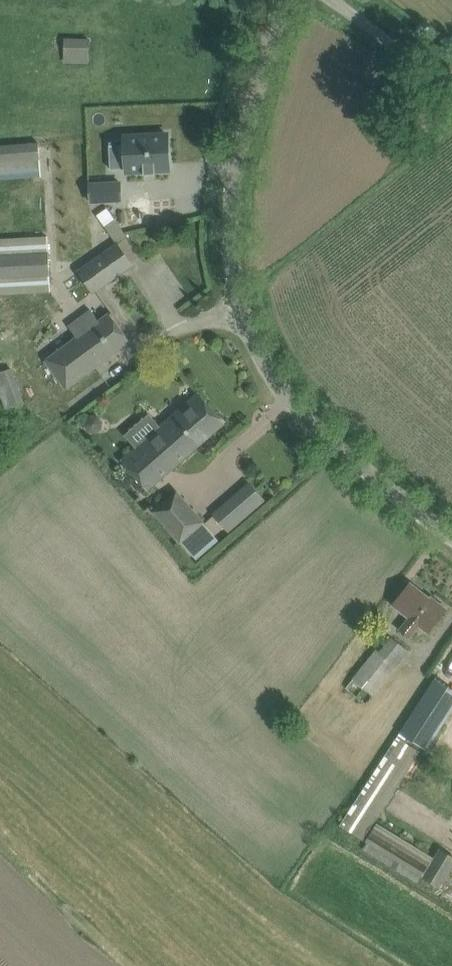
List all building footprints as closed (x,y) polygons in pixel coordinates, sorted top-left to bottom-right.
[(65,52),(65,55),(89,55),(89,39),(65,38),(65,52)] [(127,171),(144,171),(144,174),(156,173),(156,170),(169,169),(167,133),(125,135),(127,171)] [(0,143),(0,175),(40,172),(38,140),(0,143)] [(121,200),(120,182),(90,184),(91,202),(121,200)] [(102,227),(102,207),(71,208),(72,228),(102,227)] [(0,239),(0,294),(51,291),(48,236),(0,239)] [(79,271),(82,275),(93,292),(132,265),(118,244),(79,271)] [(130,341),(110,313),(99,321),(91,310),(69,326),(77,335),(44,359),(65,388),(130,341)] [(0,369),(0,408),(22,403),(14,367),(0,369)] [(148,490),(210,436),(225,423),(199,392),(166,422),(151,434),(121,460),(148,490)] [(207,516),(225,534),(263,499),(245,480),(207,516)] [(154,512),(179,542),(203,521),(178,492),(154,512)] [(428,632),(434,624),(447,608),(431,596),(430,598),(411,582),(393,605),(409,618),(400,629),(410,637),(419,625),(428,632)] [(377,650),(353,678),(373,695),(409,652),(392,637),(379,651),(377,650)] [(401,731),(428,748),(451,711),(451,688),(435,678),(401,731)] [(363,840),(420,752),(396,736),(339,824),(363,840)] [(387,810),(451,849),(451,821),(400,789),(387,810)] [(451,870),(451,856),(440,848),(434,858),(377,823),(361,848),(418,883),(422,877),(441,888),(451,870)]
